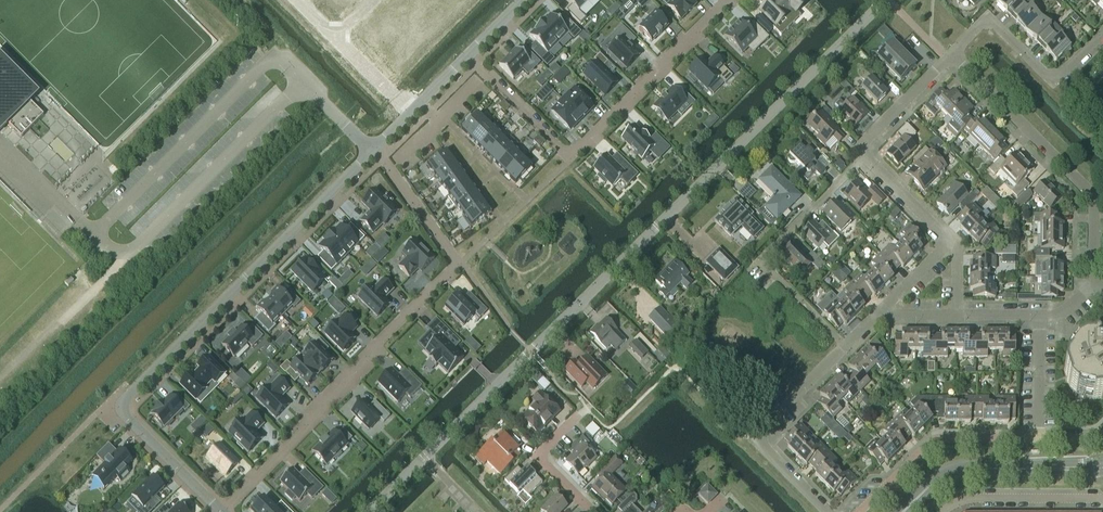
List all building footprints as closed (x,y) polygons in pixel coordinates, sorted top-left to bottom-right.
[(572,5),(567,11),(580,25),(586,19),(578,11),(589,0),(567,0),(572,5)] [(642,9),(651,0),(634,0),(642,9)] [(681,20),(696,4),(693,1),(694,0),(674,0),(668,7),(681,20)] [(760,4),(764,7),(760,11),(775,26),(773,28),(781,36),(795,22),(790,18),(797,12),(806,2),(804,0),(764,0),(760,4)] [(1029,0),(998,0),(996,2),(1003,9),(1005,8),(1013,16),(1029,0)] [(1041,18),(1033,10),(1037,6),(1031,0),(1029,0),(1013,16),(1021,24),(1020,26),(1026,32),(1041,18)] [(617,13),(615,15),(620,20),(625,16),(619,10),(617,13)] [(655,14),(639,30),(651,42),(657,36),(658,37),(662,33),(661,32),(667,26),(655,14)] [(567,20),(561,26),(551,15),(545,20),(540,25),(558,44),(569,34),(574,39),(580,33),(567,20)] [(1042,45),(1059,28),(1052,21),(1048,25),(1041,18),(1026,32),(1033,39),(1034,37),(1042,45)] [(739,21),(724,36),(725,37),(742,54),(757,39),(763,44),(769,38),(753,22),(746,28),(739,21)] [(554,60),(548,54),(558,44),(540,25),(534,31),(535,31),(529,36),(540,47),(534,53),(547,66),(554,60)] [(898,25),(894,29),(899,34),(903,30),(898,25)] [(635,40),(621,26),(608,40),(614,46),(609,52),(611,54),(609,57),(616,64),(618,62),(626,69),(639,56),(629,46),(635,40)] [(1059,28),(1042,45),(1051,53),(1049,55),(1056,62),(1071,48),(1063,40),(1066,36),(1059,28)] [(584,33),(579,38),(586,45),(589,41),(591,40),(584,33)] [(903,44),(898,39),(893,44),(892,43),(877,58),(900,81),(915,66),(898,49),(903,44)] [(531,62),(517,48),(499,66),(513,80),(531,62)] [(594,59),(596,62),(584,75),(604,96),(618,83),(603,68),(608,62),(599,54),(594,59)] [(702,59),(689,72),(691,74),(688,77),(694,84),(698,80),(707,90),(719,78),(725,84),(732,76),(723,67),(723,66),(714,57),(707,65),(702,59)] [(9,125),(21,138),(44,115),(25,96),(33,87),(5,59),(0,64),(0,134),(9,125)] [(555,64),(549,71),(550,73),(553,75),(554,76),(561,70),(555,64)] [(728,69),(734,75),(739,70),(733,64),(728,69)] [(564,68),(553,79),(559,84),(570,73),(564,68)] [(887,94),(880,88),(884,84),(880,79),(869,69),(861,77),(867,83),(862,89),(877,104),(887,94)] [(548,70),(542,76),(547,81),(553,75),(550,73),(549,71),(548,70)] [(847,93),(852,88),(845,81),(840,86),(847,93)] [(542,89),(539,92),(546,99),(554,92),(547,85),(545,86),(542,89)] [(574,89),(563,101),(581,119),(593,108),(574,89)] [(662,100),(661,99),(661,100),(654,107),(660,113),(659,114),(661,115),(662,115),(668,121),(686,103),(690,107),(695,102),(686,93),(681,98),(672,89),(665,96),(664,96),(665,97),(662,100)] [(947,116),(963,99),(954,90),(948,96),(942,90),(924,107),(935,117),(941,111),(947,116)] [(815,106),(819,102),(814,96),(810,101),(815,106)] [(868,113),(853,98),(845,105),(840,100),(838,100),(834,104),(834,106),(839,111),(839,112),(854,127),(868,113)] [(961,133),(973,121),(966,115),(973,108),(963,99),(947,116),(952,122),(946,128),(956,138),(961,133)] [(563,101),(551,112),(570,131),(581,119),(563,101)] [(828,121),(829,120),(821,112),(808,124),(820,136),(817,139),(824,146),(833,137),(838,142),(843,137),(828,121)] [(465,122),(468,125),(462,131),(471,140),(488,124),(479,115),(473,121),(470,118),(465,122)] [(973,121),(961,133),(966,138),(969,135),(979,146),(995,130),(984,120),(982,122),(977,117),(973,121)] [(488,124),(471,140),(480,149),(496,132),(488,124)] [(907,124),(898,134),(902,138),(886,154),(898,166),(915,148),(909,141),(916,134),(907,124)] [(649,139),(642,133),(635,126),(622,139),(642,159),(650,152),(655,147),(663,155),(670,149),(656,135),(650,141),(649,140),(649,139)] [(992,164),(1005,151),(1008,148),(1003,144),(1005,141),(995,130),(979,146),(990,156),(987,159),(992,164)] [(505,141),(496,132),(480,149),(488,158),(505,141)] [(488,158),(497,167),(516,148),(515,147),(513,149),(505,141),(488,158)] [(817,149),(812,144),(809,147),(814,152),(817,149)] [(789,155),(790,156),(789,156),(789,157),(788,158),(788,159),(788,160),(789,161),(790,162),(791,162),(792,163),(793,163),(794,162),(795,162),(796,161),(801,167),(795,173),(801,179),(803,177),(808,181),(816,173),(820,177),(826,172),(811,157),(813,154),(808,149),(805,152),(799,146),(789,155)] [(497,167),(505,176),(524,156),(516,148),(497,167)] [(447,152),(428,166),(435,176),(454,163),(447,152)] [(922,190),(945,167),(930,152),(907,175),(922,190)] [(1008,178),(1025,161),(1017,152),(1006,162),(1001,157),(989,170),(994,176),(1000,170),(1008,178)] [(613,188),(621,180),(627,186),(637,175),(620,158),(615,162),(612,159),(612,160),(606,155),(593,168),(600,175),(598,177),(604,184),(606,182),(613,188)] [(525,157),(524,156),(505,176),(514,185),(515,184),(532,167),(523,159),(525,157)] [(839,170),(845,165),(839,160),(834,165),(839,170)] [(1025,161),(1008,178),(1016,186),(1011,192),(1016,197),(1029,185),(1024,180),(1034,170),(1025,161)] [(435,176),(443,186),(461,172),(454,163),(435,176)] [(790,188),(792,187),(772,167),(759,180),(775,197),(767,205),(779,218),(800,198),(790,188)] [(469,182),(461,172),(443,186),(450,196),(447,197),(448,198),(469,182)] [(1049,209),(1061,197),(1045,181),(1033,193),(1049,209)] [(476,192),(469,182),(448,198),(455,207),(476,192)] [(873,189),(868,193),(857,183),(844,195),(859,210),(871,199),(877,206),(884,200),(873,189)] [(954,183),(949,188),(950,190),(936,204),(948,215),(959,204),(964,210),(977,197),(973,193),(971,191),(967,195),(954,183)] [(742,189),(738,193),(746,202),(756,193),(753,191),(747,184),(742,189)] [(995,195),(1001,202),(1008,195),(1002,188),(995,195)] [(376,190),(362,203),(371,212),(361,222),(373,234),(376,230),(383,223),(384,225),(398,212),(390,204),(393,201),(386,195),(384,198),(376,190)] [(1020,208),(1033,196),(1027,190),(1014,203),(1020,208)] [(464,216),(483,202),(476,192),(455,207),(455,208),(457,207),(464,216)] [(1008,197),(1003,203),(1008,208),(1013,202),(1008,197)] [(715,222),(731,237),(740,228),(753,240),(764,229),(748,213),(749,212),(736,200),(729,208),(729,207),(722,214),(723,214),(715,222)] [(470,228),(491,213),(483,202),(464,216),(462,217),(470,228)] [(856,216),(846,206),(842,202),(837,206),(833,202),(822,213),(841,232),(856,216)] [(969,237),(982,223),(977,218),(982,213),(972,204),(956,220),(961,225),(959,227),(969,237)] [(1040,223),(1040,236),(1063,236),(1063,223),(1059,223),(1059,215),(1050,214),(1034,214),(1034,223),(1040,223)] [(824,224),(819,229),(813,222),(802,233),(818,249),(823,244),(828,249),(838,239),(824,224)] [(982,223),(969,237),(978,246),(980,244),(986,249),(1001,233),(993,224),(988,229),(982,223)] [(353,226),(347,232),(345,230),(340,226),(329,236),(348,255),(364,238),(353,226)] [(905,239),(899,245),(912,258),(922,249),(920,247),(925,242),(909,226),(900,235),(905,239)] [(325,254),(320,260),(331,271),(348,255),(329,236),(319,247),(323,252),(325,254)] [(1034,258),(1035,258),(1049,258),(1049,249),(1063,249),(1063,236),(1040,236),(1040,248),(1034,248),(1034,258)] [(379,239),(375,244),(376,244),(380,249),(385,244),(380,240),(379,239)] [(417,267),(422,272),(434,259),(415,240),(402,253),(408,258),(399,267),(408,277),(417,267)] [(811,252),(806,257),(792,244),(779,256),(799,277),(812,264),(818,270),(824,264),(811,252)] [(375,245),(370,249),(375,255),(380,250),(375,245)] [(889,246),(880,255),(896,270),(901,265),(903,268),(912,258),(899,245),(894,250),(889,246)] [(1016,246),(994,246),(994,255),(1016,255),(1016,246)] [(706,262),(725,280),(737,268),(718,250),(706,262)] [(378,254),(373,260),(378,265),(383,259),(378,254)] [(876,268),(870,274),(884,287),(893,277),(891,275),(896,270),(880,255),(871,263),(876,268)] [(970,278),(989,278),(989,270),(995,270),(995,257),(973,257),(973,265),(970,265),(970,278)] [(1035,258),(1035,269),(1035,278),(1041,278),(1063,278),(1063,265),(1052,265),(1052,258),(1049,258),(1035,258)] [(292,273),(312,293),(325,280),(318,273),(319,272),(307,261),(306,261),(305,260),(292,273)] [(372,260),(367,264),(373,270),(377,265),(372,260)] [(691,283),(686,277),(688,275),(674,262),(674,263),(662,275),(662,274),(655,281),(663,289),(659,293),(664,298),(668,294),(668,293),(673,288),(674,289),(680,284),(685,289),(691,283)] [(832,262),(827,267),(831,271),(837,265),(835,262),(832,262)] [(830,275),(835,280),(841,274),(836,269),(830,275)] [(860,274),(851,284),(867,299),(872,294),(874,297),(884,287),(870,274),(865,279),(860,274)] [(70,278),(65,283),(68,287),(74,281),(70,278)] [(329,282),(339,292),(344,287),(338,282),(334,278),(329,282)] [(342,278),(338,282),(344,287),(347,283),(342,278)] [(989,278),(970,278),(970,291),(972,291),(972,298),(995,298),(995,285),(989,285),(989,278)] [(1047,298),(1051,298),(1057,298),(1057,291),(1063,291),(1063,278),(1041,278),(1041,285),(1034,285),(1034,298),(1040,298),(1047,298)] [(394,291),(383,280),(374,288),(371,285),(357,298),(377,318),(390,304),(385,299),(394,291)] [(843,294),(837,299),(855,316),(864,306),(862,304),(867,299),(851,284),(842,293),(843,294)] [(267,299),(266,299),(282,315),(286,319),(289,317),(284,313),(292,305),(295,307),(300,302),(290,292),(285,298),(276,289),(270,296),(267,299)] [(458,296),(446,308),(464,326),(475,314),(480,319),(487,311),(470,294),(463,301),(458,296)] [(334,298),(327,305),(339,317),(346,310),(334,298)] [(261,314),(255,320),(269,333),(274,328),(272,325),(282,315),(266,299),(263,303),(256,309),(261,314)] [(832,303),(822,313),(838,329),(843,323),(845,325),(855,316),(837,299),(832,304),(832,303)] [(650,318),(658,327),(669,339),(679,329),(668,318),(660,309),(650,318)] [(349,335),(356,329),(345,317),(326,336),(343,352),(354,340),(349,335)] [(435,366),(439,363),(449,373),(464,358),(448,342),(448,341),(454,335),(437,318),(428,327),(439,338),(426,350),(432,356),(429,360),(435,366)] [(597,326),(590,333),(601,344),(605,349),(610,344),(615,350),(625,340),(615,331),(616,330),(606,319),(598,327),(597,326)] [(227,338),(229,339),(222,345),(235,358),(248,344),(252,348),(263,337),(252,326),(246,332),(241,327),(235,333),(234,332),(232,333),(229,337),(227,338)] [(975,357),(975,335),(968,335),(968,332),(964,332),(964,329),(957,329),(957,332),(955,332),(955,350),(963,350),(963,357),(975,357)] [(895,357),(907,357),(907,350),(915,350),(915,332),(902,332),(902,334),(895,334),(895,357)] [(935,357),(935,335),(928,335),(928,332),(915,332),(915,350),(923,350),(923,357),(935,357)] [(947,350),(955,350),(955,332),(942,332),(942,335),(935,335),(935,357),(947,357),(947,350)] [(987,351),(995,351),(995,332),(982,332),(982,335),(975,335),(975,357),(987,357),(987,351)] [(995,332),(995,351),(1002,351),(1002,357),(1015,357),(1015,335),(1008,335),(1008,332),(995,332)] [(1066,376),(1070,388),(1076,395),(1078,396),(1081,398),(1083,399),(1086,399),(1089,400),(1092,400),(1102,398),(1102,397),(1102,348),(1099,348),(1098,343),(1096,341),(1094,341),(1091,338),(1082,338),(1073,343),(1075,348),(1065,361),(1064,371),(1066,376)] [(280,339),(275,345),(281,350),(286,345),(280,339)] [(306,352),(302,356),(320,374),(333,362),(325,353),(329,350),(320,340),(316,344),(315,343),(314,345),(310,341),(303,348),(306,352)] [(857,358),(871,371),(876,366),(880,371),(889,362),(881,354),(885,350),(875,340),(871,344),(875,348),(870,352),(867,349),(857,358)] [(629,347),(640,359),(647,353),(635,341),(629,347)] [(476,344),(472,349),(476,353),(480,348),(476,344)] [(665,351),(661,355),(665,359),(669,355),(665,351)] [(289,370),(286,373),(295,383),(299,379),(307,387),(320,374),(302,356),(289,369),(289,370)] [(571,365),(564,371),(581,388),(582,388),(579,385),(583,381),(584,382),(586,382),(586,383),(593,389),(606,376),(587,357),(579,365),(575,361),(571,365)] [(197,374),(214,391),(219,386),(216,383),(225,374),(208,358),(198,367),(201,370),(197,374)] [(865,377),(871,371),(857,358),(848,367),(850,370),(846,374),(861,390),(870,381),(865,377)] [(398,376),(392,370),(378,383),(397,402),(406,394),(410,398),(421,387),(405,370),(404,371),(398,376)] [(209,395),(214,391),(197,374),(193,378),(191,375),(181,385),(196,401),(205,392),(209,395)] [(235,385),(239,380),(233,374),(229,379),(235,385)] [(838,377),(829,386),(842,399),(847,405),(852,399),(861,390),(846,374),(841,379),(838,377)] [(538,375),(532,381),(536,384),(539,381),(540,380),(542,378),(538,375)] [(289,389),(279,379),(270,387),(269,386),(256,399),(275,418),(288,406),(281,398),(289,389)] [(837,405),(842,399),(829,386),(820,396),(822,398),(817,403),(832,419),(841,410),(837,405)] [(238,393),(233,398),(238,402),(243,397),(238,393)] [(540,393),(534,399),(538,403),(522,418),(537,433),(559,411),(540,393)] [(190,407),(180,397),(175,402),(170,396),(165,401),(159,407),(152,414),(164,427),(182,409),(185,412),(190,407)] [(938,419),(938,398),(917,397),(911,404),(915,409),(910,414),(923,427),(932,418),(930,416),(933,414),(938,414),(938,419)] [(957,423),(958,404),(950,404),(950,398),(938,398),(938,419),(945,419),(945,423),(957,423)] [(976,420),(977,398),(965,398),(965,404),(958,404),(957,423),(970,423),(970,419),(976,420)] [(995,423),(996,405),(988,405),(989,398),(977,398),(976,420),(983,420),(983,423),(995,423)] [(996,405),(995,423),(1008,423),(1008,420),(1015,420),(1015,398),(1003,398),(1003,405),(996,405)] [(364,401),(352,413),(369,431),(380,420),(384,423),(390,417),(379,407),(374,412),(370,407),(364,401)] [(812,408),(817,412),(821,408),(817,403),(812,408)] [(891,423),(907,439),(912,435),(914,437),(923,427),(910,414),(905,410),(891,423)] [(242,420),(229,434),(239,443),(237,445),(243,450),(245,449),(248,453),(261,440),(255,433),(263,424),(252,413),(243,421),(242,420)] [(833,420),(827,414),(820,421),(826,427),(833,420)] [(200,418),(197,421),(202,427),(205,423),(200,418)] [(840,440),(846,434),(833,421),(827,427),(840,440)] [(590,425),(585,430),(592,437),(600,430),(592,423),(590,425)] [(903,443),(907,439),(891,423),(883,431),(888,436),(882,441),(896,454),(905,445),(903,443)] [(208,425),(201,433),(205,437),(213,430),(208,425)] [(797,456),(809,444),(814,439),(808,433),(800,425),(785,440),(789,445),(787,447),(797,456)] [(852,430),(848,425),(843,429),(848,434),(852,430)] [(320,443),(319,444),(320,444),(313,452),(327,465),(334,459),(336,461),(342,454),(340,452),(352,440),(342,430),(336,436),(332,432),(326,439),(325,438),(324,439),(320,443)] [(475,457),(482,465),(486,461),(500,475),(517,458),(513,454),(518,449),(504,434),(503,435),(500,432),(491,441),(482,451),(475,457)] [(595,457),(585,447),(589,443),(582,436),(571,447),(575,452),(565,462),(578,475),(595,457)] [(813,468),(828,453),(819,444),(814,439),(809,444),(797,456),(806,466),(808,464),(813,468)] [(887,464),(896,454),(882,441),(877,446),(873,441),(864,450),(880,466),(885,462),(887,464)] [(361,442),(356,447),(362,453),(367,448),(361,442)] [(98,472),(110,485),(117,478),(121,482),(131,471),(127,467),(133,462),(121,450),(118,453),(109,444),(97,456),(105,465),(98,472)] [(238,463),(220,445),(207,457),(226,476),(238,463)] [(824,484),(837,471),(831,466),(836,461),(828,453),(813,468),(817,472),(815,475),(824,484)] [(611,476),(616,470),(622,464),(614,457),(596,475),(600,479),(591,488),(598,495),(600,493),(612,505),(626,491),(611,476)] [(505,480),(509,485),(517,493),(519,495),(523,491),(528,496),(542,482),(527,467),(522,472),(517,467),(505,480)] [(293,469),(280,482),(289,490),(285,494),(292,501),(296,497),(300,502),(307,494),(312,499),(323,488),(307,473),(306,473),(303,477),(302,476),(300,476),(299,476),(293,469)] [(837,471),(824,484),(834,494),(836,491),(840,496),(856,480),(847,472),(842,476),(837,471)] [(133,498),(143,508),(140,511),(152,511),(156,507),(150,502),(163,488),(153,478),(133,498)] [(717,496),(708,486),(699,495),(708,504),(717,496)] [(637,496),(633,493),(617,509),(621,511),(640,511),(633,505),(637,501),(637,496)] [(567,507),(556,496),(541,511),(561,511),(567,507)] [(668,504),(661,496),(645,511),(660,511),(668,504)] [(251,510),(253,511),(291,511),(281,502),(275,508),(264,497),(251,510)] [(179,504),(171,511),(187,511),(179,504)]
